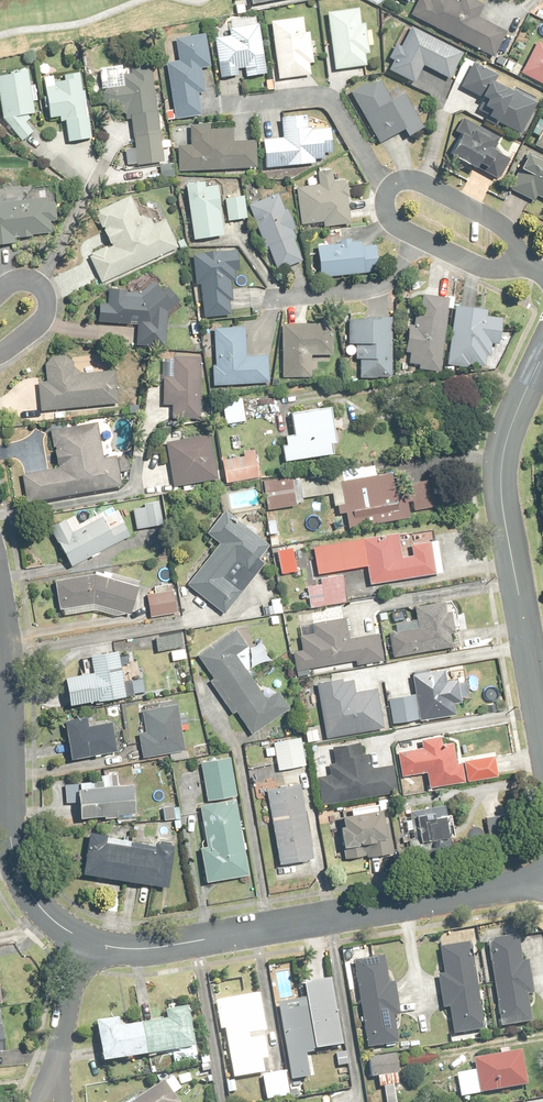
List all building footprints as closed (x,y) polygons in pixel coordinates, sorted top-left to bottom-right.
[(455,0),(419,0),(412,14),(495,57),(507,32),(479,18),(485,7),(472,0),(462,0),(460,3),(455,0)] [(370,52),(366,24),(362,24),(360,7),(329,11),(336,68),(366,65),(365,53),(370,52)] [(315,61),(311,33),(306,33),(304,16),(272,21),(280,78),(312,74),(310,62),(315,61)] [(233,36),(216,38),(222,77),(240,75),(239,69),(246,67),(247,76),(268,73),(261,24),(232,28),(233,36)] [(465,52),(412,26),(402,47),(398,45),(391,58),(395,60),(391,69),(416,82),(424,66),(451,80),(465,52)] [(212,66),(206,33),(176,38),(180,61),(167,63),(177,119),(202,114),(199,94),(206,93),(202,68),(212,66)] [(538,42),(522,73),(542,83),(542,45),(538,42)] [(523,134),(540,99),(517,87),(515,91),(496,81),(499,75),(475,63),(463,86),(490,99),(487,106),(494,110),(491,118),(523,134)] [(152,68),(104,74),(105,85),(108,84),(108,86),(107,87),(106,88),(105,89),(105,90),(104,91),(104,92),(104,93),(104,94),(104,95),(104,96),(104,97),(104,98),(105,99),(106,100),(106,101),(107,101),(108,102),(109,102),(110,103),(111,103),(111,105),(117,104),(118,108),(128,117),(131,117),(135,140),(161,136),(152,68)] [(37,113),(34,101),(38,100),(36,85),(32,86),(29,69),(11,72),(12,74),(0,76),(0,92),(5,118),(24,139),(34,130),(20,115),(37,113)] [(83,90),(82,73),(65,75),(66,81),(55,82),(54,76),(46,76),(50,118),(61,117),(61,121),(66,121),(68,141),(93,138),(88,90),(83,90)] [(370,82),(352,92),(381,143),(407,129),(411,136),(425,128),(406,94),(393,101),(381,80),(371,86),(370,82)] [(333,128),(308,129),(308,116),(283,117),(284,138),(266,139),(267,166),(317,164),(317,159),(325,159),(325,152),(334,152),(333,128)] [(461,135),(452,152),(500,179),(512,156),(498,148),(504,138),(465,117),(456,132),(461,135)] [(211,125),(191,125),(191,145),(179,145),(179,169),(258,168),(258,141),(234,141),(234,129),(211,130),(211,125)] [(513,190),(534,200),(537,195),(542,198),(542,159),(531,153),(513,190)] [(175,178),(175,164),(161,164),(161,178),(175,178)] [(319,172),(319,178),(309,178),(309,187),(299,187),(301,223),(325,222),(325,227),(351,226),(349,180),(333,181),(333,172),(319,172)] [(220,186),(206,187),(206,180),(188,182),(194,239),(220,236),(218,210),(222,210),(220,186)] [(23,200),(22,195),(0,197),(0,245),(16,244),(16,239),(35,238),(35,235),(47,234),(51,227),(51,221),(57,220),(56,204),(49,204),(49,197),(42,197),(33,190),(23,200)] [(270,247),(279,270),(303,261),(295,239),(296,238),(293,229),(296,228),(289,209),(285,210),(279,193),(250,205),(267,248),(270,247)] [(132,197),(98,212),(112,244),(90,254),(102,281),(180,248),(168,220),(164,222),(155,202),(143,207),(140,199),(134,201),(132,197)] [(245,197),(227,199),(230,221),(247,219),(245,197)] [(351,240),(342,240),(342,244),(320,245),(321,276),(379,273),(378,245),(363,245),(363,243),(352,243),(351,240)] [(209,255),(194,256),(196,285),(203,284),(205,317),(231,315),(230,299),(233,299),(232,280),(236,280),(236,271),(240,271),(239,250),(209,252),(209,255)] [(166,347),(169,311),(176,303),(155,281),(141,293),(128,293),(128,290),(110,289),(109,304),(100,303),(99,321),(139,324),(138,345),(166,347)] [(450,297),(424,294),(422,315),(417,315),(416,326),(410,325),(407,353),(413,353),(412,363),(421,364),(420,369),(443,371),(450,297)] [(492,347),(503,339),(504,318),(488,317),(489,310),(475,309),(475,306),(456,305),(452,365),(485,367),(486,356),(491,356),(492,347)] [(393,316),(350,317),(350,344),(357,344),(357,359),(361,359),(361,377),(393,377),(393,316)] [(335,356),(335,323),(284,323),(283,377),(313,377),(313,356),(335,356)] [(214,365),(215,386),(270,385),(269,357),(247,358),(246,327),(216,328),(217,365),(214,365)] [(65,356),(53,357),(47,365),(48,382),(40,383),(42,410),(117,404),(115,371),(81,373),(74,367),(73,362),(65,356)] [(175,377),(165,377),(164,405),(174,405),(173,418),(201,419),(203,360),(195,360),(195,357),(175,356),(175,377)] [(243,398),(223,401),(228,424),(247,421),(243,398)] [(287,461),(332,454),(330,444),(338,443),(332,407),(293,414),(297,436),(287,438),(288,445),(285,446),(287,461)] [(60,468),(25,474),(29,502),(123,486),(119,459),(104,461),(98,424),(54,431),(60,468)] [(212,435),(168,442),(175,486),(219,479),(212,435)] [(261,479),(257,450),(245,452),(246,458),(223,461),(227,484),(261,479)] [(408,503),(415,501),(412,488),(405,489),(402,471),(377,475),(375,466),(301,479),(305,499),(334,494),(336,505),(339,504),(341,514),(348,513),(350,528),(410,518),(408,503)] [(265,481),(268,508),(296,505),(293,478),(265,481)] [(165,524),(160,501),(146,504),(146,507),(134,510),(138,529),(165,524)] [(283,511),(284,521),(300,519),(298,509),(283,511)] [(226,614),(266,564),(259,559),(269,546),(225,511),(208,533),(213,537),(208,543),(216,550),(188,585),(226,614)] [(68,520),(53,527),(72,566),(131,537),(125,523),(111,530),(104,518),(74,533),(68,520)] [(280,546),(277,521),(269,522),(272,547),(280,546)] [(444,573),(439,542),(413,545),(415,556),(402,558),(399,533),(365,538),(365,540),(315,547),(318,573),(363,566),(361,554),(367,554),(371,583),(444,573)] [(97,574),(57,581),(61,610),(65,609),(66,615),(96,610),(130,620),(140,587),(97,574)] [(349,601),(344,576),(322,580),(323,585),(308,587),(312,608),(349,601)] [(175,592),(148,595),(150,616),(177,614),(175,592)] [(265,607),(267,615),(270,615),(271,624),(280,623),(279,614),(283,613),(281,599),(272,600),(273,606),(265,607)] [(419,621),(397,624),(398,632),(392,633),(395,655),(453,647),(447,603),(417,607),(419,621)] [(357,665),(385,660),(381,634),(349,640),(346,619),(313,625),(315,634),(301,636),(303,651),(294,653),(297,670),(357,660),(357,665)] [(237,712),(253,735),(292,709),(280,692),(269,699),(248,669),(250,649),(237,630),(199,655),(215,679),(211,682),(233,715),(237,712)] [(184,633),(157,636),(159,653),(172,651),(173,661),(187,659),(184,633)] [(71,705),(135,695),(130,665),(121,666),(119,651),(92,655),(95,674),(67,678),(71,705)] [(393,723),(457,713),(455,704),(463,703),(460,678),(451,679),(450,671),(414,676),(417,695),(390,699),(393,723)] [(343,678),(318,683),(328,737),(385,727),(378,689),(358,693),(355,680),(343,682),(343,678)] [(178,705),(144,712),(148,732),(139,734),(144,759),(187,750),(178,705)] [(83,723),(82,718),(67,720),(73,759),(120,752),(114,718),(83,723)] [(307,766),(303,738),(275,742),(279,770),(307,766)] [(459,762),(457,744),(443,746),(442,739),(423,741),(424,749),(400,752),(403,776),(429,772),(431,787),(499,777),(496,757),(459,762)] [(361,745),(334,750),(337,764),(330,766),(332,776),(317,779),(322,805),(399,790),(394,764),(372,768),(369,755),(363,756),(361,745)] [(230,759),(202,763),(208,800),(236,796),(230,759)] [(81,783),(82,817),(118,817),(118,822),(136,822),(135,788),(119,788),(119,776),(104,776),(104,782),(81,783)] [(315,858),(302,785),(269,791),(282,864),(315,858)] [(237,801),(201,807),(208,848),(202,849),(208,882),(250,874),(237,801)] [(456,836),(452,805),(418,810),(422,841),(456,836)] [(181,808),(164,808),(164,818),(181,818),(181,808)] [(379,840),(389,839),(384,811),(345,817),(346,828),(342,829),(345,848),(379,843),(379,840)] [(107,836),(90,833),(84,873),(169,886),(175,849),(107,839),(107,836)] [(534,991),(529,962),(522,964),(517,935),(488,940),(503,1025),(532,1020),(527,992),(534,991)] [(451,1007),(455,1034),(487,1029),(473,942),(441,947),(446,973),(440,974),(445,1008),(451,1007)] [(389,983),(384,956),(355,961),(370,1047),(399,1042),(395,1015),(401,1014),(396,982),(389,983)] [(280,1004),(292,1079),(311,1076),(307,1050),(345,1044),(335,977),(306,982),(308,999),(280,1004)] [(267,1031),(262,994),(217,1001),(222,1030),(228,1029),(235,1077),(267,1073),(265,1059),(269,1059),(265,1031),(267,1031)] [(121,1016),(99,1019),(105,1060),(199,1046),(193,1005),(167,1009),(168,1018),(123,1025),(121,1016)] [(0,1009),(0,1051),(8,1050),(3,1009),(0,1009)] [(528,1083),(521,1050),(511,1052),(510,1047),(500,1049),(501,1054),(474,1059),(476,1071),(459,1074),(463,1096),(528,1083)] [(397,1086),(402,1085),(397,1053),(369,1058),(372,1077),(378,1076),(379,1087),(385,1086),(387,1101),(399,1101),(397,1086)] [(288,1072),(264,1076),(268,1099),(292,1095),(288,1072)] [(175,1094),(182,1089),(174,1078),(167,1083),(166,1081),(139,1099),(137,1095),(127,1101),(180,1101),(175,1094)]
